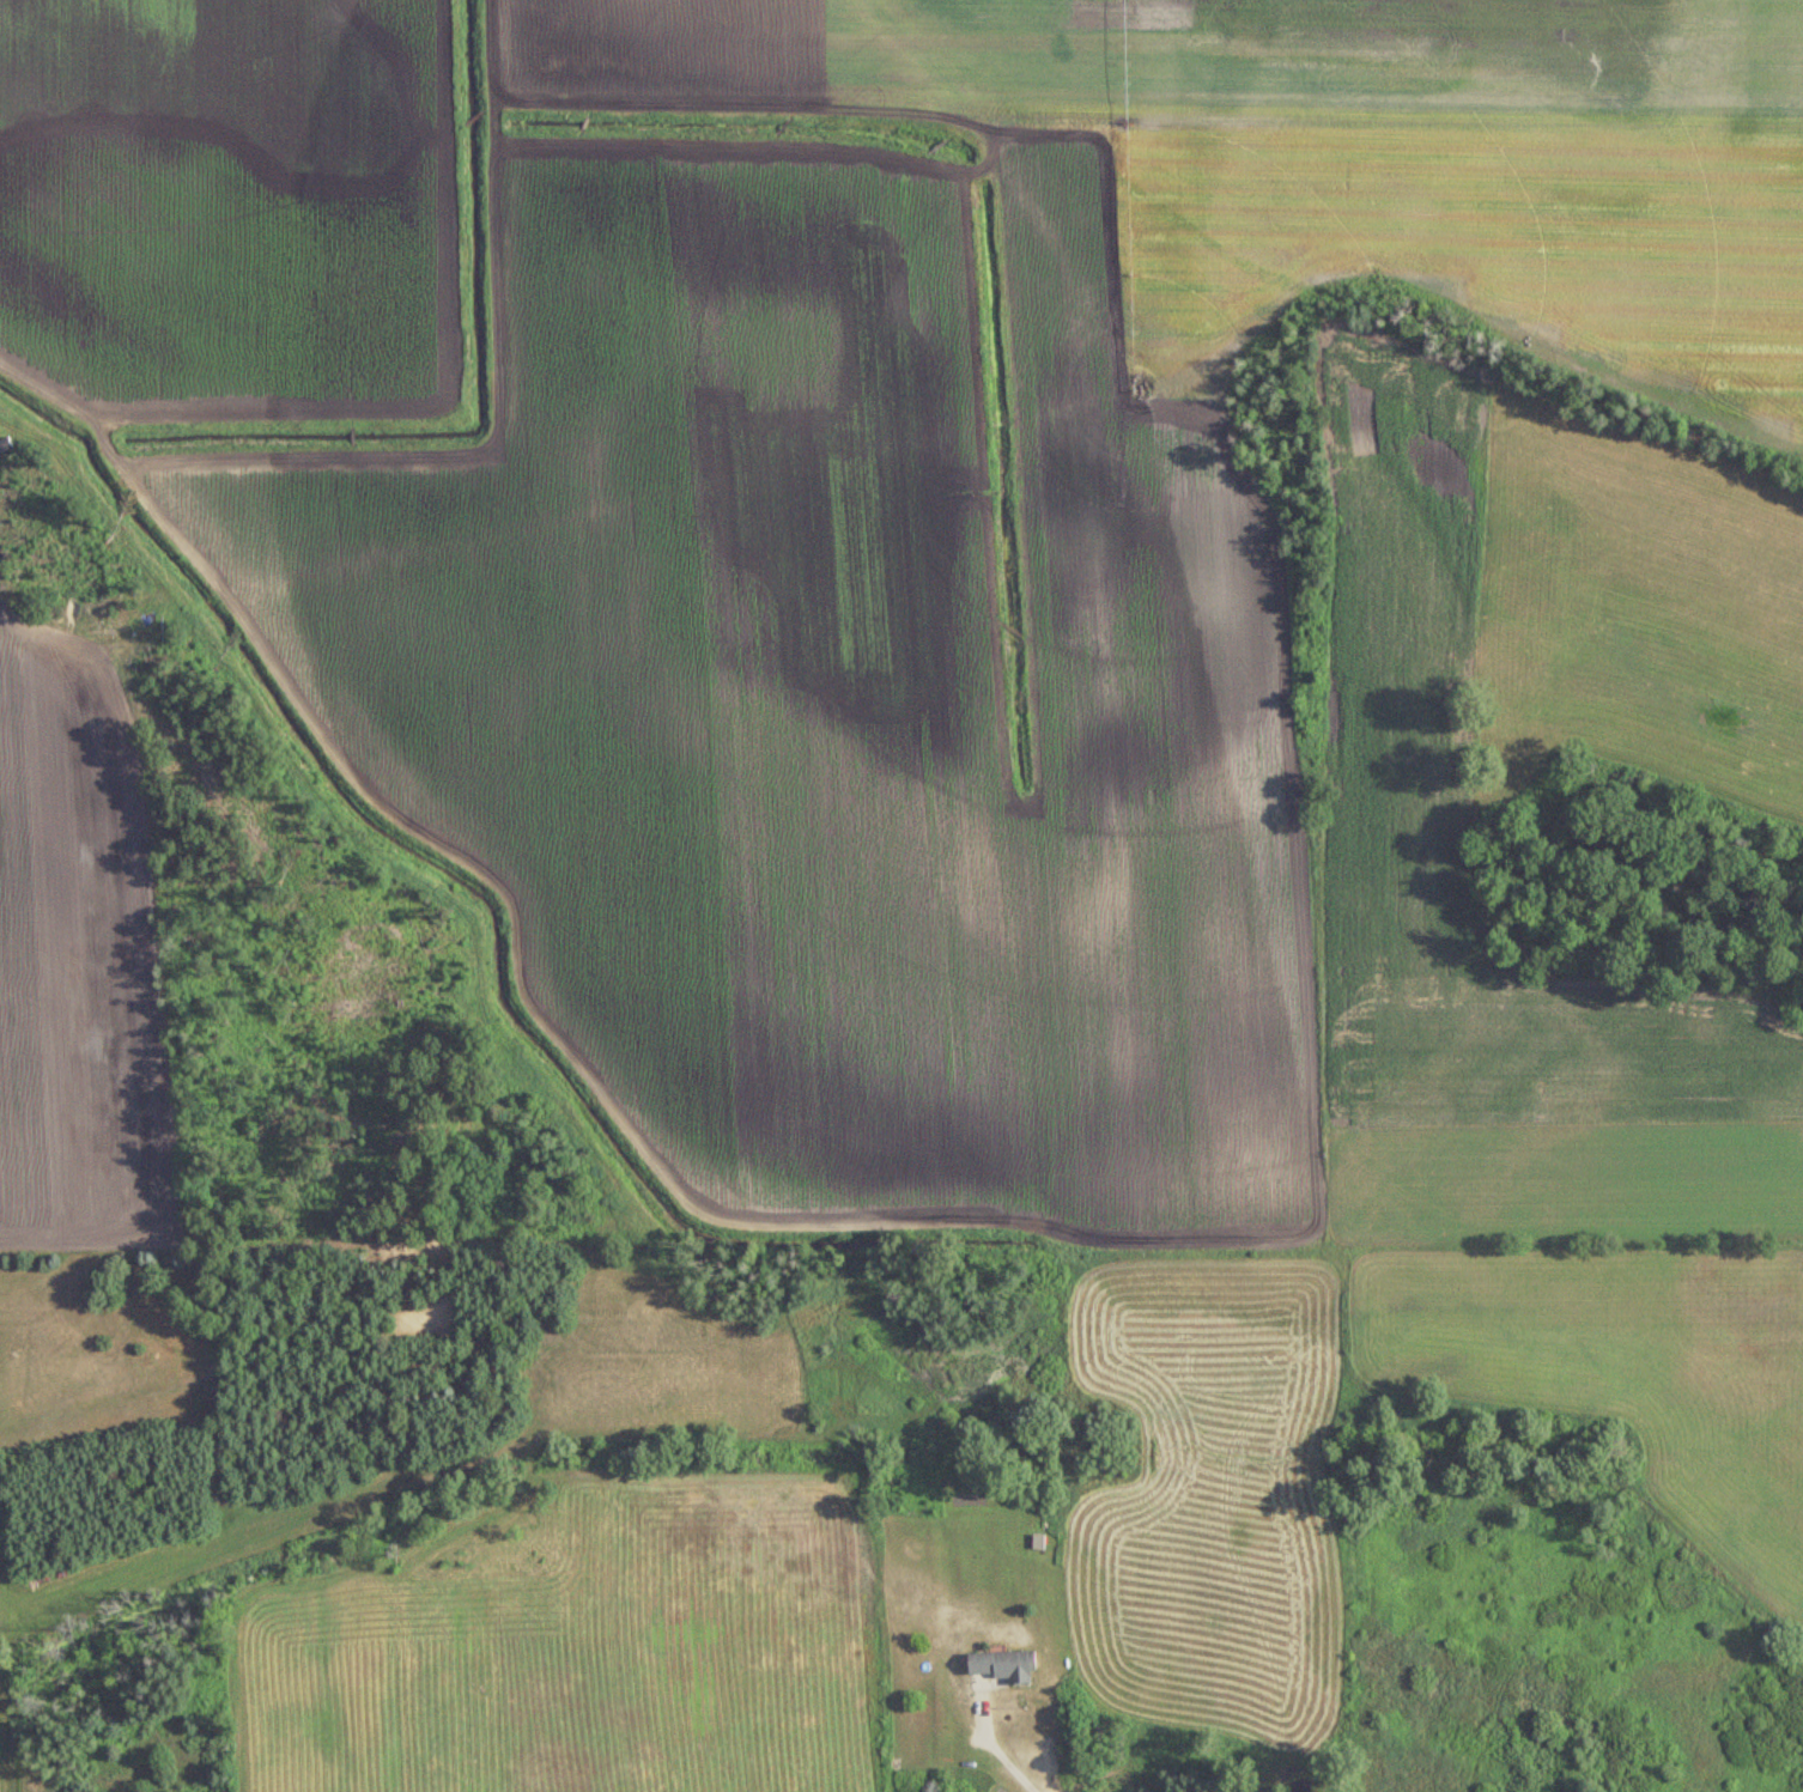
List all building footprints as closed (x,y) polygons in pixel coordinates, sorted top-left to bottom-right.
[(970,1677),(1010,1676),(1011,1685),(1036,1684),(1035,1652),(969,1654),(970,1677)]
